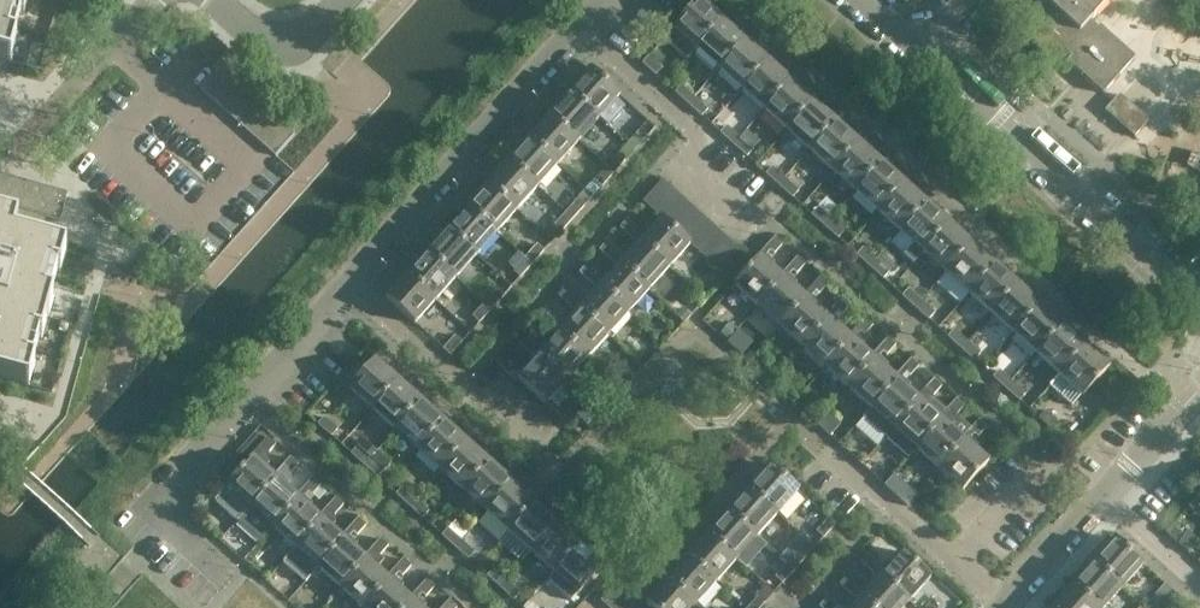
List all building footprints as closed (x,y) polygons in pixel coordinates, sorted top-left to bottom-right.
[(11,62),(28,0),(0,0),(0,59),(11,62)] [(673,28),(696,49),(723,20),(700,0),(698,0),(673,28)] [(991,8),(1052,63),(1064,51),(1071,57),(1068,61),(1103,93),(1135,58),(1092,19),(1109,0),(999,0),(991,8)] [(723,20),(696,49),(719,70),(745,40),(723,20)] [(745,40),(719,70),(742,90),(768,61),(745,40)] [(642,63),(656,75),(662,67),(649,55),(642,63)] [(768,61),(742,90),(764,110),(791,81),(768,61)] [(200,89),(210,98),(230,77),(219,67),(200,89)] [(590,69),(569,92),(599,119),(620,95),(590,69)] [(230,77),(210,98),(221,108),(241,86),(230,77)] [(791,81),(764,110),(787,131),(813,101),(791,81)] [(688,104),(695,97),(681,85),(675,92),(688,104)] [(241,86),(221,108),(232,118),(252,96),(241,86)] [(569,92),(549,115),(579,141),(599,119),(569,92)] [(1119,94),(1104,111),(1133,136),(1148,120),(1119,94)] [(252,96),(232,118),(243,127),(262,106),(252,96)] [(688,104),(702,116),(708,109),(695,97),(688,104)] [(813,101),(787,131),(810,151),(836,122),(813,101)] [(262,106),(243,127),(253,137),(273,115),(262,106)] [(273,115),(253,137),(264,146),(284,125),(273,115)] [(549,115),(529,138),(558,164),(579,141),(549,115)] [(643,140),(655,127),(648,121),(636,134),(643,140)] [(836,122),(810,151),(832,172),(859,142),(836,122)] [(284,125),(264,146),(275,156),(276,156),(294,134),(284,125)] [(733,144),(740,137),(727,126),(720,133),(733,144)] [(733,144),(747,156),(753,149),(740,137),(733,144)] [(529,138),(508,160),(538,187),(558,164),(529,138)] [(859,142),(832,172),(855,192),(881,163),(859,142)] [(607,166),(614,173),(626,160),(619,153),(607,166)] [(508,160),(488,183),(518,209),(538,187),(508,160)] [(881,163),(855,192),(878,212),(904,183),(881,163)] [(586,189),(593,196),(614,173),(607,166),(586,189)] [(779,185),(785,178),(772,166),(766,173),(779,185)] [(0,216),(0,378),(28,386),(66,250),(38,242),(45,218),(59,222),(66,194),(0,175),(0,205),(8,207),(6,218),(0,216)] [(779,185),(792,197),(799,190),(785,178),(779,185)] [(663,180),(643,201),(654,211),(674,190),(663,180)] [(488,183),(468,206),(497,232),(518,209),(488,183)] [(904,183),(878,212),(900,233),(927,203),(904,183)] [(674,190),(654,211),(660,216),(665,221),(684,199),(674,190)] [(573,218),(585,205),(578,198),(566,212),(573,218)] [(684,199),(665,221),(676,230),(695,209),(684,199)] [(927,203),(900,233),(923,253),(949,224),(927,203)] [(468,206),(447,228),(477,255),(497,232),(468,206)] [(824,226),(831,219),(818,207),(811,214),(824,226)] [(695,209),(676,230),(686,240),(705,218),(695,209)] [(573,218),(566,212),(554,225),(561,231),(573,218)] [(660,216),(639,240),(668,266),(672,269),(675,265),(671,262),(689,242),(686,240),(676,230),(665,221),(660,216)] [(686,240),(689,242),(697,249),(716,228),(705,218),(686,240)] [(626,219),(619,227),(626,233),(633,225),(626,219)] [(824,226),(838,238),(844,231),(831,219),(824,226)] [(949,224),(923,253),(946,273),(972,244),(949,224)] [(447,228),(427,251),(457,277),(477,255),(447,228)] [(716,228),(697,249),(708,258),(726,237),(716,228)] [(726,237),(708,258),(718,268),(737,247),(726,237)] [(783,244),(775,237),(769,244),(776,251),(783,244)] [(639,240),(619,263),(648,289),(651,292),(654,288),(651,285),(668,266),(639,240)] [(606,241),(598,249),(606,256),(613,248),(606,241)] [(532,263),(544,251),(537,244),(525,257),(532,263)] [(972,244),(946,273),(968,294),(995,264),(972,244)] [(869,267),(876,260),(863,248),(856,255),(869,267)] [(427,251),(407,274),(436,300),(457,277),(427,251)] [(532,263),(525,257),(513,271),(520,277),(532,263)] [(783,278),(760,257),(730,289),(734,293),(737,289),(756,306),(753,310),(754,310),(783,278)] [(797,257),(791,264),(799,271),(805,264),(797,257)] [(869,267),(883,279),(889,272),(876,260),(869,267)] [(619,263),(598,286),(628,312),(631,314),(634,311),(631,308),(648,289),(619,263)] [(585,264),(578,272),(585,279),(593,271),(585,264)] [(995,264),(968,294),(991,314),(1017,285),(995,264)] [(436,300),(407,274),(386,297),(415,323),(436,300)] [(820,277),(814,285),(821,292),(828,284),(820,277)] [(783,278),(754,310),(757,313),(760,309),(779,327),(776,330),(777,331),(806,298),(783,278)] [(1017,285),(991,314),(1014,335),(1040,305),(1017,285)] [(598,286),(578,308),(607,334),(611,337),(614,334),(611,331),(628,312),(598,286)] [(564,288),(557,296),(565,302),(572,294),(564,288)] [(492,309),(503,296),(496,289),(484,302),(492,309)] [(915,307),(921,300),(908,289),(902,296),(915,307)] [(806,298),(777,331),(779,333),(782,330),(802,347),(799,351),(829,319),(806,298)] [(844,312),(850,305),(843,298),(836,305),(844,312)] [(915,307),(928,320),(935,312),(921,300),(915,307)] [(492,309),(484,302),(472,316),(479,323),(492,309)] [(1040,305),(1014,335),(1036,355),(1063,326),(1040,305)] [(578,308),(575,312),(558,331),(587,357),(590,360),(593,357),(590,354),(607,334),(578,308)] [(544,311),(537,318),(545,325),(552,317),(544,311)] [(865,318),(859,325),(866,332),(873,325),(865,318)] [(829,319),(799,351),(802,354),(805,350),(824,367),(821,371),(822,372),(852,339),(829,319)] [(1063,326),(1036,355),(1059,375),(1085,346),(1063,326)] [(961,348),(967,341),(954,329),(947,337),(961,348)] [(558,331),(537,354),(567,380),(570,383),(573,380),(570,377),(587,357),(558,331)] [(524,333),(517,341),(524,348),(531,340),(524,333)] [(443,349),(450,355),(462,342),(455,335),(443,349)] [(889,352),(896,345),(888,338),(881,346),(889,352)] [(852,339),(822,372),(825,374),(828,370),(848,389),(874,359),(852,339)] [(961,348),(974,360),(980,353),(967,341),(961,348)] [(1085,346),(1059,375),(1083,396),(1109,367),(1085,346)] [(374,360),(368,354),(360,363),(366,369),(374,360)] [(567,380),(537,354),(517,378),(549,407),(552,403),(549,400),(567,380)] [(497,364),(504,370),(511,362),(504,356),(497,364)] [(874,359),(848,389),(845,392),(848,395),(851,392),(870,409),(867,412),(868,413),(897,380),(874,359)] [(912,373),(919,366),(911,359),(905,367),(912,373)] [(349,389),(372,410),(399,381),(375,360),(349,389)] [(1006,389),(1012,382),(999,370),(992,377),(1006,389)] [(897,380),(868,413),(870,415),(873,412),(893,429),(890,432),(890,433),(920,400),(897,380)] [(934,380),(927,387),(935,394),(941,386),(934,380)] [(399,381),(372,410),(395,431),(421,402),(399,381)] [(1006,389),(1019,401),(1026,394),(1012,382),(1006,389)] [(920,400),(890,433),(893,435),(896,432),(915,449),(912,452),(913,453),(943,421),(939,418),(920,400)] [(943,421),(913,453),(916,455),(918,452),(938,470),(935,473),(936,474),(965,441),(962,438),(952,429),(955,426),(955,416),(964,407),(956,400),(939,418),(943,421)] [(421,402),(395,431),(418,451),(444,422),(421,402)] [(1052,431),(1058,423),(1045,411),(1039,418),(1052,431)] [(318,425),(331,436),(337,429),(324,417),(318,425)] [(979,420),(972,427),(980,434),(987,427),(979,420)] [(444,422),(418,451),(440,471),(467,442),(444,422)] [(267,438),(261,445),(269,452),(275,445),(267,438)] [(965,441),(936,474),(938,476),(941,473),(962,492),(989,462),(965,441)] [(467,442),(440,471),(463,492),(489,463),(467,442)] [(363,466),(370,459),(356,447),(350,454),(363,466)] [(277,478),(254,457),(224,490),(227,493),(230,490),(249,507),(246,510),(247,511),(277,478)] [(290,458),(284,465),(292,472),(298,465),(290,458)] [(363,466),(376,478),(383,470),(370,459),(363,466)] [(489,463),(463,492),(486,512),(512,483),(489,463)] [(769,465),(748,488),(777,514),(798,491),(769,465)] [(277,478),(247,511),(250,513),(252,510),(272,528),(269,531),(270,531),(300,499),(277,478)] [(313,478),(306,485),(314,492),(320,485),(313,478)] [(512,483),(486,512),(508,533),(535,504),(512,483)] [(408,506),(415,499),(402,487),(395,494),(408,506)] [(748,488),(727,511),(757,537),(777,514),(748,488)] [(335,498),(329,505),(337,512),(343,505),(335,498)] [(300,499),(270,531),(272,533),(275,530),(295,548),(292,551),(293,552),(322,519),(300,499)] [(408,506),(421,518),(428,511),(415,499),(408,506)] [(535,504),(508,533),(531,553),(557,524),(535,504)] [(727,511),(707,534),(736,560),(745,568),(766,545),(757,537),(727,511)] [(358,518),(351,526),(359,533),(366,526),(358,518)] [(823,538),(835,524),(828,518),(816,531),(823,538)] [(322,519),(293,552),(295,554),(298,550),(317,568),(315,571),(316,572),(345,539),(322,519)] [(557,524),(531,553),(554,574),(580,545),(557,524)] [(1185,538),(1172,525),(1165,532),(1179,545),(1185,538)] [(454,548),(461,541),(447,529),(441,536),(454,548)] [(707,534),(687,556),(716,583),(736,560),(707,534)] [(345,539),(316,572),(318,574),(320,571),(340,588),(337,591),(338,592),(368,560),(345,539)] [(380,539),(374,546),(382,553),(388,546),(380,539)] [(1145,566),(1115,539),(1094,563),(1124,590),(1145,566)] [(454,548),(467,560),(474,552),(461,541),(454,548)] [(580,545),(554,574),(543,585),(549,590),(552,586),(564,597),(571,589),(577,595),(603,566),(580,545)] [(794,570),(806,557),(799,551),(787,564),(794,570)] [(859,562),(866,568),(874,560),(867,553),(859,562)] [(900,553),(879,576),(909,602),(912,605),(915,602),(912,599),(930,579),(900,553)] [(716,583),(687,556),(666,579),(695,605),(716,583)] [(404,573),(411,566),(403,559),(396,566),(404,573)] [(338,592),(340,594),(343,591),(362,607),(365,607),(390,580),(368,560),(338,592)] [(1094,563),(1074,586),(1099,607),(1107,607),(1124,590),(1094,563)] [(794,570),(787,564),(775,577),(782,584),(794,570)] [(499,588),(506,581),(493,569),(486,576),(499,588)] [(839,584),(846,590),(853,583),(846,576),(839,584)] [(870,607),(904,607),(909,602),(879,576),(859,599),(870,607)] [(695,605),(666,579),(645,603),(651,607),(698,607),(695,605)] [(365,607),(406,607),(413,601),(390,580),(365,607)] [(428,594),(434,587),(426,580),(420,587),(428,594)] [(606,607),(613,607),(630,589),(620,580),(599,602),(606,607)] [(499,588),(512,600),(519,593),(506,581),(499,588)] [(1074,586),(1053,607),(1099,607),(1074,586)] [(613,607),(633,607),(641,599),(630,589),(613,607)] [(1171,590),(1159,603),(1164,607),(1168,607),(1178,596),(1171,590)] [(765,603),(758,596),(747,607),(760,607),(765,603)] [(633,607),(651,607),(645,603),(641,599),(633,607)] [(820,607),(830,607),(833,605),(826,599),(819,607),(820,607)] [(851,607),(870,607),(859,599),(851,607)]
